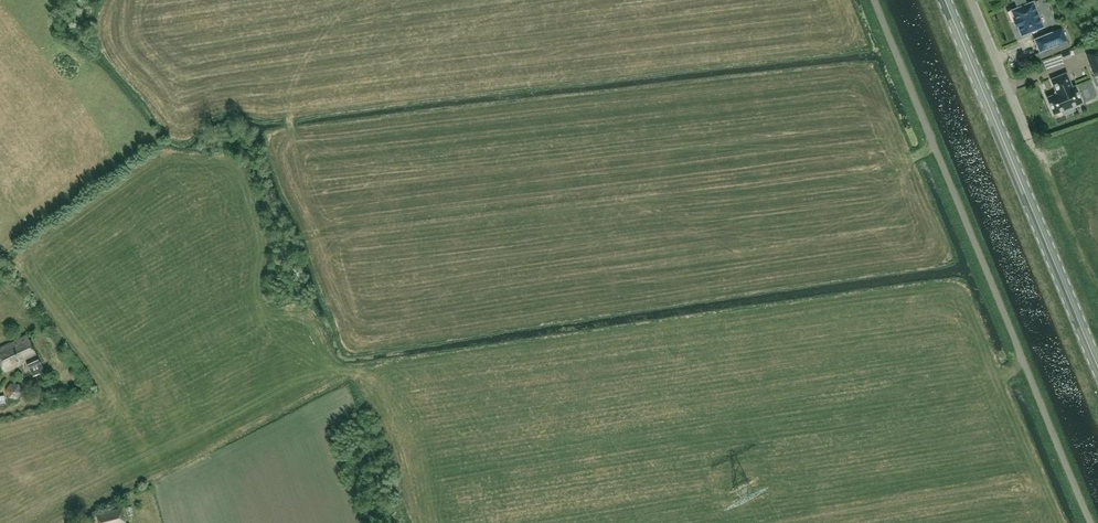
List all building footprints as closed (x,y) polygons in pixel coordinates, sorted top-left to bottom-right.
[(1044,26),(1033,0),(1011,10),(1015,20),(1014,21),(1016,26),(1017,25),(1021,36),(1044,26)] [(1039,51),(1058,43),(1053,31),(1034,39),(1039,51)] [(1097,72),(1097,47),(1085,52),(1093,74),(1097,72)] [(1072,87),(1066,72),(1051,79),(1056,91),(1054,94),(1047,97),(1054,114),(1063,110),(1065,114),(1075,110),(1073,106),(1082,102),(1075,85),(1072,87)] [(31,372),(41,367),(37,359),(28,335),(0,347),(0,362),(3,370),(19,364),(19,362),(26,360),(28,367),(31,372)] [(97,514),(99,522),(117,522),(125,521),(122,508),(97,514)]
